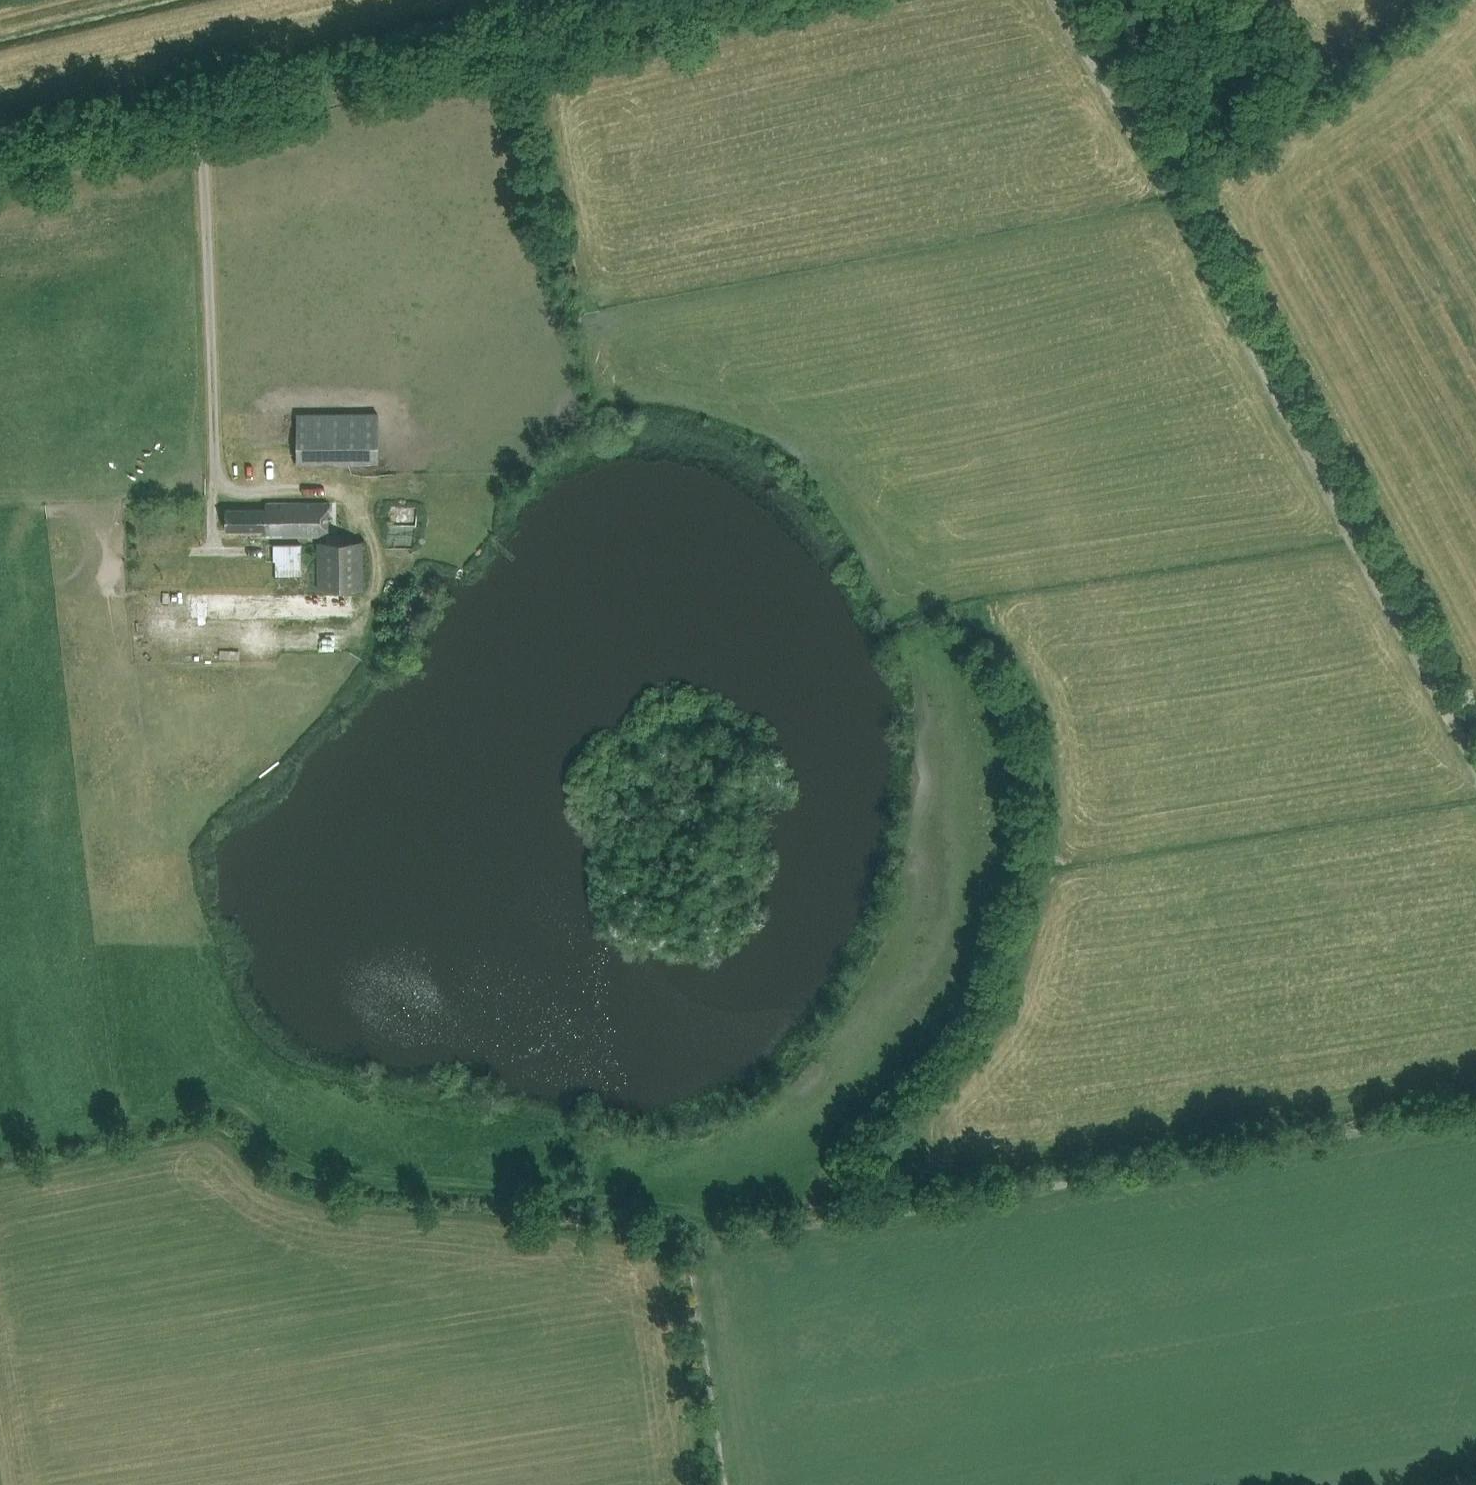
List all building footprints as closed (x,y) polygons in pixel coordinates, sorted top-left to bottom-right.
[(379,459),(378,411),(298,413),(300,461),(379,459)] [(330,501),(267,502),(267,508),(227,508),(227,528),(266,528),(267,535),(330,534),(330,501)] [(363,539),(320,539),(320,586),(363,586),(363,539)] [(301,543),(274,543),(274,561),(276,561),(276,576),(302,575),(301,543)]
